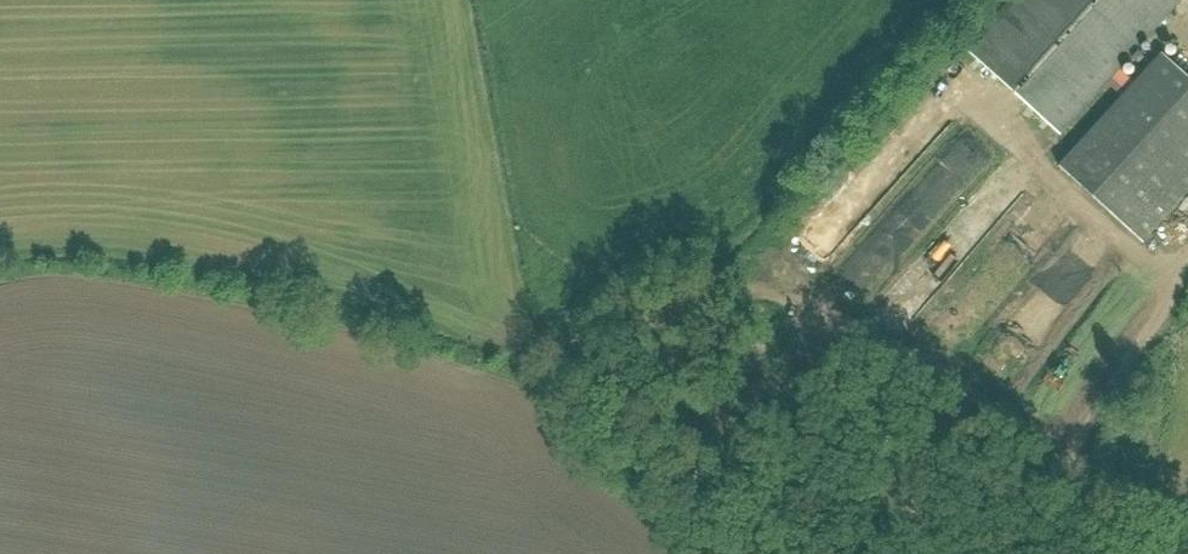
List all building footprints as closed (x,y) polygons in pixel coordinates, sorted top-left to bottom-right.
[(964,51),(1059,136),(1077,116),(1085,123),(1099,108),(1091,101),(1106,84),(1110,87),(1122,74),(1118,70),(1181,0),(1009,0),(964,51)] [(1160,53),(1058,166),(1142,243),(1187,192),(1187,78),(1160,53)] [(926,193),(917,204),(931,214),(940,203),(926,193)]
